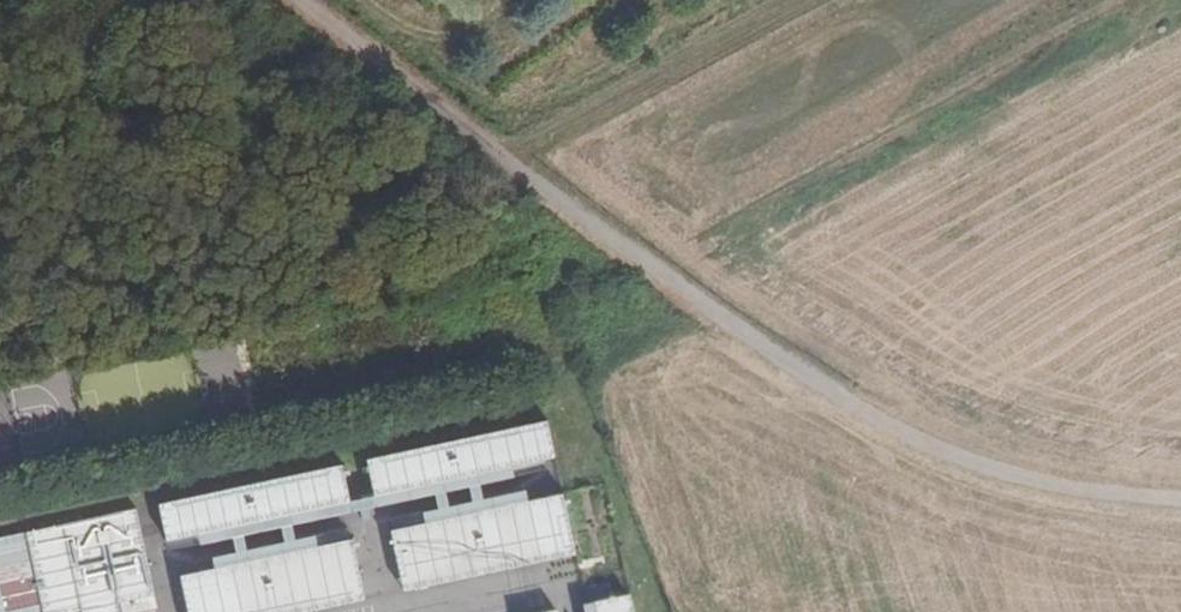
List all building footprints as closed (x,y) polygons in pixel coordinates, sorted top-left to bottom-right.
[(549,413),(359,455),(368,495),(557,453),(549,413)] [(344,495),(336,460),(148,501),(155,536),(344,495)] [(567,485),(381,523),(395,589),(580,551),(567,485)] [(0,531),(0,611),(156,611),(135,504),(0,531)] [(313,538),(353,531),(349,511),(327,514),(329,525),(312,528),(313,538)] [(176,571),(185,611),(297,611),(363,599),(351,535),(176,571)] [(590,600),(592,611),(630,611),(626,592),(590,600)]
